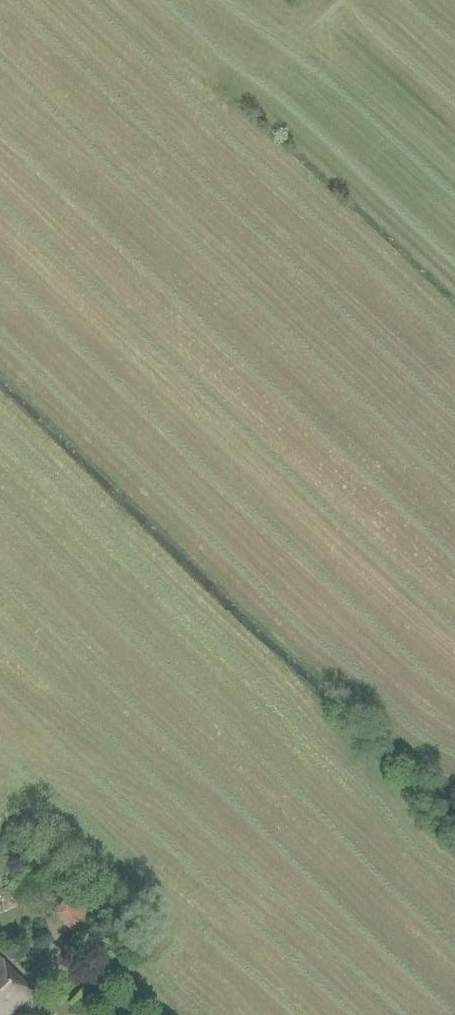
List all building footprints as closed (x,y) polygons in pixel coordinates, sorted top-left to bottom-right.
[(80,906),(64,923),(82,939),(98,922),(80,906)] [(0,958),(0,1014),(7,1014),(32,991),(0,958)]
